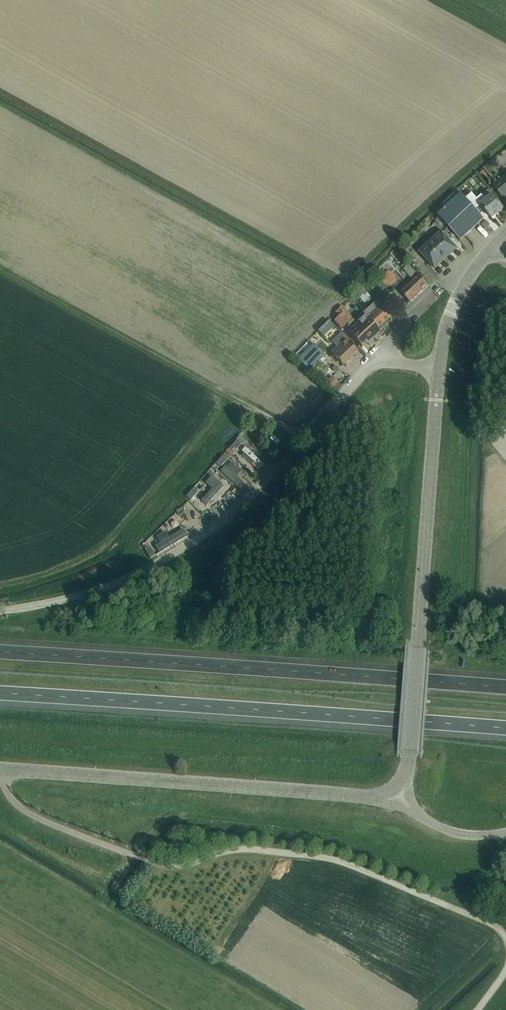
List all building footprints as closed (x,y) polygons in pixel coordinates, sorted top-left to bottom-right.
[(494,185),(505,198),(505,197),(505,175),(494,185)] [(503,209),(488,190),(477,199),(472,194),(466,199),(474,208),(479,203),(492,218),(503,209)] [(460,240),(484,219),(474,208),(466,199),(462,195),(447,208),(438,216),(440,218),(459,239),(460,240)] [(485,229),(490,225),(486,221),(482,224),(485,229)] [(434,268),(456,248),(442,232),(429,244),(420,252),(434,268)] [(393,255),(389,258),(394,264),(398,261),(393,255)] [(413,278),(417,273),(407,262),(402,266),(413,278)] [(398,280),(404,273),(395,265),(389,271),(398,280)] [(428,285),(420,276),(402,293),(410,302),(428,285)] [(367,294),(370,298),(377,293),(373,289),(367,294)] [(362,347),(365,344),(379,331),(376,328),(389,317),(383,310),(376,302),(363,314),(364,316),(347,332),(355,340),(362,347)] [(341,328),(352,318),(345,310),(334,320),(341,328)] [(343,365),(357,351),(346,339),(331,352),(343,365)] [(313,343),(298,359),(309,371),(325,355),(313,343)] [(338,383),(331,377),(330,378),(327,382),(334,388),(338,383)] [(237,440),(231,447),(235,451),(242,443),(237,440)] [(253,444),(249,448),(269,465),(272,462),(253,444)] [(244,454),(242,457),(251,465),(253,462),(260,468),(263,464),(245,449),(242,452),(244,454)] [(223,456),(216,464),(220,467),(227,460),(223,456)] [(225,467),(220,472),(237,488),(242,482),(236,477),(240,472),(231,464),(227,469),(225,467)] [(212,489),(201,502),(206,505),(222,486),(211,476),(205,483),(212,489)] [(194,488),(186,496),(190,499),(191,500),(198,492),(194,488)] [(231,494),(227,500),(234,505),(238,500),(231,494)] [(182,515),(185,522),(193,519),(191,512),(182,515)] [(160,544),(155,547),(158,553),(187,537),(183,530),(168,538),(165,532),(156,537),(160,544)] [(149,546),(145,548),(149,556),(150,558),(155,555),(149,546)]
